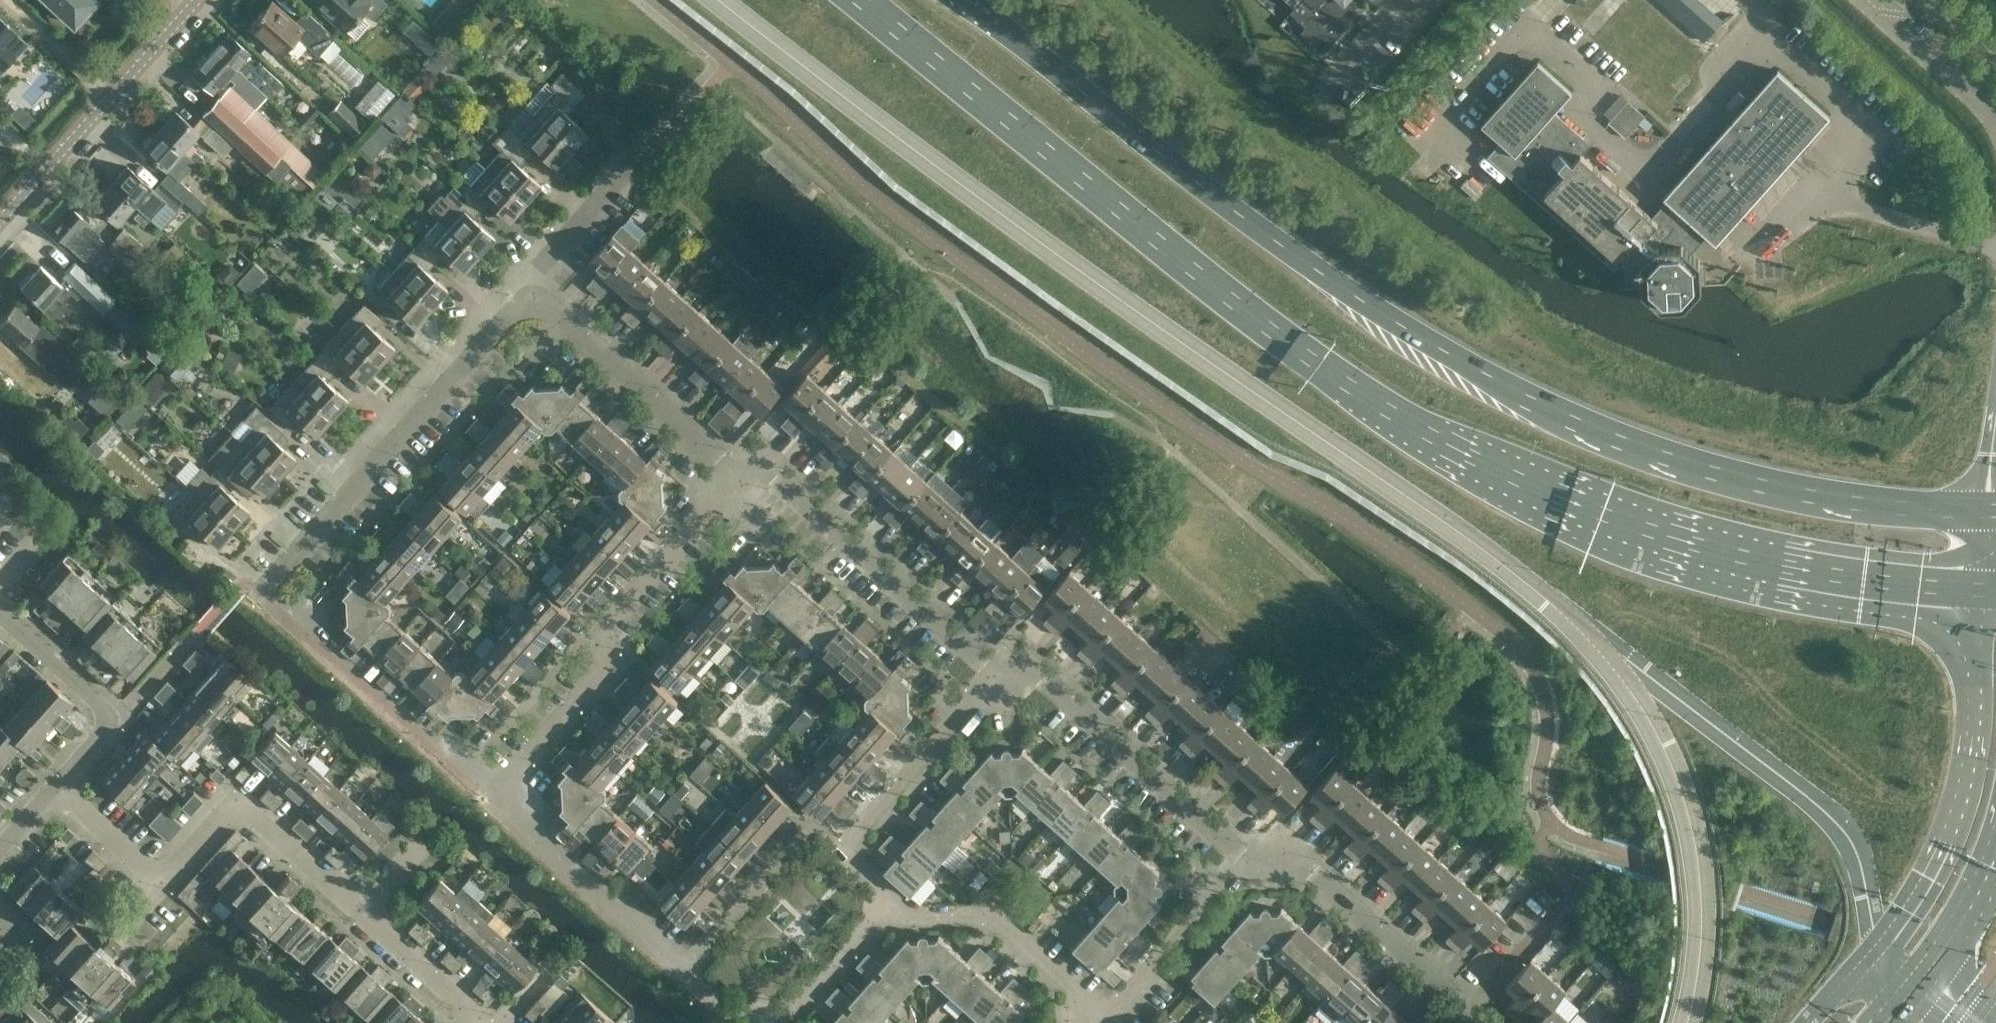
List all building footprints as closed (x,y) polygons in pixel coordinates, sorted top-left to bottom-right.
[(73,23),(94,0),(48,0),(73,23)] [(319,7),(320,10),(325,15),(328,15),(345,29),(363,9),(372,17),(385,2),(382,0),(312,0),(319,7)] [(438,15),(450,25),(470,0),(450,0),(438,15)] [(1296,8),(1290,14),(1306,29),(1301,34),(1317,48),(1324,40),(1331,45),(1345,28),(1339,22),(1357,2),(1354,0),(1288,0),(1296,8)] [(1704,39),(1725,16),(1708,0),(1663,0),(1704,39)] [(249,27),(281,55),(285,51),(291,50),(300,40),(318,56),(336,37),(305,10),(295,22),(272,1),(249,27)] [(5,69),(2,66),(13,54),(16,57),(28,44),(0,18),(0,74),(5,69)] [(229,35),(215,50),(265,96),(273,87),(276,90),(283,83),(260,62),(256,66),(246,56),(249,53),(229,35)] [(215,50),(192,74),(213,93),(228,77),(234,82),(232,84),(256,106),(265,96),(215,50)] [(1501,144),(1488,158),(1613,270),(1621,261),(1623,263),(1630,254),(1640,263),(1639,288),(1657,304),(1685,304),(1699,288),(1699,262),(1691,254),(1706,237),(1714,245),(1828,118),(1777,72),(1664,199),(1671,205),(1655,223),(1574,150),(1583,140),(1552,112),(1569,93),(1537,64),(1481,126),(1501,144)] [(554,90),(541,105),(579,140),(586,132),(566,114),(584,94),(560,72),(549,85),(554,90)] [(359,100),(376,114),(396,90),(378,76),(359,100)] [(298,202),(318,180),(312,175),(307,181),(280,155),(291,143),(230,86),(204,114),(298,202)] [(1628,134),(1646,113),(1622,92),(1604,112),(1628,134)] [(351,133),(364,121),(343,97),(330,109),(351,133)] [(13,112),(26,124),(35,115),(21,103),(13,112)] [(541,105),(516,132),(555,167),(579,140),(541,105)] [(176,112),(159,130),(190,158),(197,164),(203,157),(194,149),(197,147),(190,141),(198,132),(176,112)] [(371,131),(395,153),(405,143),(382,120),(371,131)] [(516,132),(507,124),(491,143),(500,151),(491,160),(530,195),(540,184),(520,166),(534,150),(554,168),(555,167),(516,132)] [(223,155),(232,145),(213,129),(204,138),(223,155)] [(190,158),(159,130),(142,149),(165,169),(175,158),(183,166),(190,158)] [(491,160),(467,188),(486,204),(488,202),(508,220),(530,195),(491,160)] [(127,166),(110,184),(133,205),(148,219),(165,200),(153,190),(127,166)] [(175,209),(191,192),(169,172),(153,190),(165,200),(175,209)] [(133,205),(110,184),(94,203),(117,223),(133,205)] [(453,203),(442,215),(481,250),(493,236),(473,218),(486,204),(467,188),(462,194),(453,185),(444,195),(453,203)] [(75,251),(95,229),(70,207),(49,228),(75,251)] [(442,215),(418,243),(437,259),(441,254),(461,272),(481,250),(442,215)] [(641,240),(623,224),(590,261),(600,271),(587,286),(594,292),(631,250),(641,240)] [(147,282),(154,274),(134,255),(143,245),(124,228),(107,247),(147,282)] [(418,243),(393,270),(432,305),(446,288),(426,271),(437,259),(418,243)] [(631,250),(594,292),(601,298),(614,283),(624,292),(648,266),(631,250)] [(102,311),(115,297),(74,259),(61,273),(102,311)] [(230,259),(221,275),(238,284),(246,268),(230,259)] [(251,291),(269,269),(256,259),(238,281),(251,291)] [(41,266),(34,273),(20,288),(50,315),(54,316),(59,314),(64,308),(65,304),(63,299),(70,292),(41,266)] [(648,266),(624,292),(634,301),(621,316),(628,322),(665,281),(648,266)] [(393,270),(368,298),(387,315),(394,306),(414,324),(432,305),(393,270)] [(665,281),(628,322),(634,328),(648,313),(658,323),(682,296),(665,281)] [(682,296),(658,323),(668,332),(655,346),(662,352),(699,311),(682,296)] [(34,341),(41,347),(50,337),(14,304),(0,319),(0,325),(22,345),(30,337),(34,341)] [(363,304),(339,330),(378,365),(394,347),(374,329),(382,320),(363,304)] [(699,311),(662,352),(669,359),(682,344),(692,353),(716,326),(699,311)] [(716,326),(692,353),(702,362),(689,377),(696,383),(733,342),(716,326)] [(339,330),(316,356),(335,373),(342,365),(362,383),(378,365),(339,330)] [(86,354),(94,345),(79,331),(71,341),(86,354)] [(741,332),(733,342),(696,383),(702,389),(716,374),(726,383),(750,357),(758,347),(741,332)] [(316,356),(293,382),(331,417),(348,399),(328,381),(335,373),(316,356)] [(750,357),(726,383),(736,393),(723,407),(729,413),(767,372),(750,357)] [(158,368),(140,389),(155,402),(173,380),(158,368)] [(767,372),(729,413),(736,420),(749,405),(760,414),(784,388),(767,372)] [(807,373),(783,400),(794,409),(781,424),(788,430),(825,389),(807,373)] [(509,382),(502,390),(544,426),(542,428),(546,431),(554,430),(557,427),(556,426),(593,385),(585,377),(572,392),(562,383),(559,387),(537,388),(533,385),(524,395),(509,382)] [(315,435),(331,417),(293,382),(269,409),(288,426),(295,417),(315,435)] [(106,412),(119,398),(102,383),(90,397),(106,412)] [(556,426),(557,427),(573,441),(597,414),(587,406),(600,391),(593,385),(556,426)] [(825,389),(788,430),(795,436),(808,422),(818,431),(842,404),(825,389)] [(544,426),(502,390),(496,397),(511,410),(501,420),(528,444),(542,428),(544,426)] [(135,434),(155,411),(136,394),(116,417),(135,434)] [(842,404),(818,431),(828,440),(815,454),(822,460),(859,419),(842,404)] [(253,427),(240,440),(279,475),(295,457),(275,439),(283,431),(255,406),(244,419),(253,427)] [(597,414),(573,441),(590,456),(627,415),(620,409),(607,424),(597,414)] [(627,415),(590,456),(607,472),(631,445),(621,436),(634,421),(627,415)] [(528,444),(501,420),(492,430),(478,417),(471,424),(513,461),(528,444)] [(859,419),(822,460),(828,466),(841,452),(852,461),(876,434),(859,419)] [(513,461),(471,424),(465,431),(480,444),(471,454),(497,478),(513,461)] [(208,458),(217,467),(236,483),(243,475),(263,493),(279,475),(240,440),(231,432),(208,458)] [(876,434),(852,461),(862,470),(849,484),(856,491),(893,449),(876,434)] [(607,472),(623,486),(624,487),(661,445),(654,439),(641,454),(631,445),(607,472)] [(624,487),(623,486),(620,490),(620,497),(624,501),(625,500),(666,537),(673,529),(659,515),(667,506),(663,502),(662,480),(666,476),(656,468),(669,453),(661,445),(624,487)] [(893,449),(856,491),(862,497),(876,482),(886,491),(909,465),(893,449)] [(497,478),(471,454),(462,464),(447,451),(441,458),(482,495),(497,478)] [(482,495),(441,458),(435,465),(450,478),(440,488),(467,512),(482,495)] [(909,465),(886,491),(896,500),(883,515),(890,521),(926,480),(909,465)] [(185,484),(194,493),(232,527),(248,510),(229,492),(236,483),(217,467),(210,475),(201,467),(185,484)] [(933,473),(926,480),(890,521),(896,527),(909,513),(920,522),(943,495),(950,488),(933,473)] [(463,517),(436,493),(427,504),(412,490),(406,497),(447,534),(463,517)] [(216,545),(232,527),(194,493),(170,519),(189,536),(196,527),(216,545)] [(943,495),(920,522),(930,531),(916,545),(923,552),(960,510),(943,495)] [(447,534),(406,497),(399,504),(414,517),(405,527),(432,551),(447,534)] [(624,501),(610,517),(636,541),(645,531),(660,544),(666,537),(625,500),(624,501)] [(960,510),(923,552),(930,558),(943,543),(953,552),(977,525),(960,510)] [(610,517),(594,534),(636,571),(642,564),(627,551),(636,541),(610,517)] [(432,551),(405,527),(396,538),(381,524),(375,531),(417,568),(432,551)] [(977,525),(953,552),(964,561),(950,576),(957,582),(994,541),(977,525)] [(417,568),(375,531),(369,538),(384,551),(375,561),(401,585),(417,568)] [(1081,533),(1062,550),(1069,557),(1088,540),(1081,533)] [(594,534),(579,551),(606,575),(615,564),(630,578),(636,571),(594,534)] [(994,541),(957,582),(964,588),(977,573),(987,582),(1011,556),(994,541)] [(991,612),(1036,562),(1019,547),(1011,556),(987,582),(998,591),(985,606),(991,612)] [(579,551),(564,568),(605,605),(611,598),(597,585),(606,575),(579,551)] [(116,598),(67,553),(37,584),(49,594),(45,597),(74,623),(77,619),(86,627),(87,628),(107,606),(108,607),(112,602),(116,598)] [(721,560),(713,568),(755,605),(754,606),(758,609),(765,609),(769,605),(768,604),(805,563),(796,555),(783,570),(773,561),(770,565),(748,567),(744,563),(736,573),(721,560)] [(401,585),(375,561),(366,572),(351,558),(345,565),(386,602),(387,601),(401,585)] [(1022,613),(1053,578),(1036,562),(991,612),(998,618),(1011,604),(1022,613)] [(768,604),(769,605),(785,620),(808,593),(798,584),(811,569),(805,563),(768,604)] [(386,602),(345,565),(337,573),(352,587),(343,596),(347,599),(348,622),(345,626),(355,634),(342,649),(350,656),(387,615),(387,616),(391,612),(391,604),(387,601),(386,602)] [(564,568),(548,585),(575,609),(584,598),(599,612),(605,605),(564,568)] [(755,605),(713,568),(707,575),(722,588),(713,598),(740,622),(754,606),(755,605)] [(1070,571),(1045,598),(1056,608),(1043,622),(1050,628),(1087,587),(1070,571)] [(461,575),(448,592),(458,599),(470,582),(461,575)] [(818,602),(808,593),(785,620),(802,635),(839,594),(831,587),(818,602)] [(1087,587),(1050,628),(1056,634),(1069,620),(1080,629),(1104,602),(1087,587)] [(544,590),(528,607),(569,644),(576,637),(561,624),(571,614),(544,590)] [(839,594),(802,635),(819,650),(843,623),(832,614),(845,600),(839,594)] [(740,622),(713,598),(704,608),(689,595),(683,602),(724,639),(740,622)] [(41,597),(34,606),(32,607),(39,613),(48,602),(41,597)] [(160,646),(112,602),(108,607),(107,606),(87,628),(86,627),(82,633),(92,642),(89,646),(117,671),(120,668),(131,678),(156,651),(160,646)] [(724,639),(683,602),(676,609),(691,622),(682,632),(709,656),(724,639)] [(1104,602),(1080,629),(1090,638),(1077,653),(1084,659),(1121,617),(1104,602)] [(47,621),(57,610),(51,605),(41,615),(47,621)] [(528,607),(513,624),(540,648),(549,638),(563,651),(569,644),(528,607)] [(53,626),(62,615),(57,610),(47,621),(53,626)] [(59,631),(68,620),(62,615),(53,626),(59,631)] [(387,615),(350,656),(357,663),(370,648),(380,657),(404,630),(387,616),(387,615)] [(1121,617),(1084,659),(1091,665),(1104,650),(1114,659),(1138,633),(1121,617)] [(843,623),(819,650),(836,665),(873,624),(866,618),(852,632),(843,623)] [(65,636),(74,626),(68,620),(59,631),(65,636)] [(513,624),(498,641),(539,678),(546,671),(531,658),(540,648),(513,624)] [(873,624),(836,665),(852,680),(876,654),(866,645),(879,630),(873,624)] [(709,656),(682,632),(673,642),(658,629),(652,636),(694,673),(709,656)] [(404,630),(380,657),(390,666),(377,681),(384,687),(421,645),(404,630)] [(1138,633),(1114,659),(1124,669),(1111,683),(1118,689),(1155,648),(1138,633)] [(694,673),(652,636),(646,643),(661,656),(651,667),(678,691),(694,673)] [(9,646),(3,640),(0,643),(0,656),(9,646)] [(498,641),(483,658),(509,682),(518,672),(533,685),(539,678),(498,641)] [(76,656),(82,662),(91,651),(85,645),(76,656)] [(421,645),(384,687),(391,693),(404,678),(414,687),(438,661),(421,645)] [(188,655),(197,663),(204,655),(195,647),(188,655)] [(886,663),(876,654),(852,680),(868,695),(869,696),(907,654),(899,648),(886,663)] [(1155,648),(1118,689),(1125,695),(1138,681),(1148,690),(1172,663),(1155,648)] [(12,664),(20,655),(14,649),(4,660),(8,664),(12,664)] [(90,669),(100,659),(94,653),(84,664),(90,669)] [(869,696),(868,695),(865,699),(865,706),(869,709),(870,709),(911,746),(919,737),(904,724),(913,715),(909,711),(908,689),(911,685),(901,676),(915,662),(907,654),(869,696)] [(188,655),(182,662),(191,670),(197,663),(188,655)] [(204,656),(195,670),(205,677),(215,662),(204,656)] [(224,657),(209,674),(235,698),(250,681),(224,657)] [(483,658),(468,674),(467,675),(509,712),(515,706),(500,692),(509,682),(483,658)] [(96,675),(106,664),(100,659),(90,669),(96,675)] [(438,661),(414,687),(424,696),(411,711),(418,717),(455,676),(454,675),(438,661)] [(747,685),(761,669),(751,661),(737,677),(747,685)] [(1172,663),(1148,690),(1158,699),(1145,714),(1152,720),(1189,678),(1172,663)] [(102,680),(112,669),(106,664),(96,675),(102,680)] [(108,685),(117,675),(112,669),(102,680),(108,685)] [(467,675),(468,674),(464,670),(458,671),(454,675),(455,676),(418,717),(426,725),(439,710),(449,718),(452,715),(474,713),(478,717),(487,708),(501,721),(509,712),(467,675)] [(1224,673),(1213,687),(1223,695),(1233,681),(1224,673)] [(235,698),(209,674),(194,690),(221,714),(235,698)] [(678,702),(651,678),(642,689),(627,675),(621,682),(662,719),(678,702)] [(46,678),(34,692),(31,695),(66,726),(70,721),(62,714),(73,702),(46,678)] [(1189,678),(1152,720),(1158,726),(1171,711),(1182,720),(1206,694),(1189,678)] [(159,687),(168,695),(175,687),(166,679),(159,687)] [(662,719),(621,682),(615,689),(629,702),(620,712),(647,736),(662,719)] [(159,687),(153,694),(162,702),(168,695),(159,687)] [(221,714),(194,690),(180,706),(206,730),(221,714)] [(1206,694),(1182,720),(1192,730),(1179,744),(1186,750),(1223,709),(1206,694)] [(66,726),(31,695),(17,711),(43,735),(53,724),(61,731),(66,726)] [(206,730),(180,706),(165,722),(192,746),(198,751),(212,735),(206,730)] [(647,736),(620,712),(611,723),(596,709),(590,716),(632,753),(647,736)] [(870,709),(869,709),(855,726),(881,749),(890,739),(905,752),(911,746),(870,709)] [(1223,709),(1186,750),(1192,756),(1205,742),(1216,751),(1240,724),(1223,709)] [(37,758),(41,753),(33,746),(43,735),(17,711),(3,727),(0,724),(0,725),(37,758)] [(632,753),(590,716),(584,723),(599,737),(590,747),(616,770),(632,753)] [(192,746),(165,722),(151,738),(177,762),(192,746)] [(1240,724),(1216,751),(1226,760),(1213,775),(1220,780),(1257,739),(1240,724)] [(0,725),(0,754),(6,760),(16,749),(25,756),(28,752),(36,759),(37,758),(0,725)] [(855,726),(840,742),(881,779),(887,773),(872,760),(881,749),(855,726)] [(274,730),(250,757),(267,772),(291,745),(274,730)] [(151,738),(144,731),(129,748),(156,771),(170,756),(177,762),(151,738)] [(1257,739),(1220,780),(1227,787),(1240,772),(1250,781),(1274,755),(1257,739)] [(840,742),(824,759),(851,783),(860,773),(875,786),(881,779),(840,742)] [(616,770),(590,747),(581,757),(566,743),(560,750),(601,787),(602,786),(616,770)] [(291,745),(267,772),(283,786),(307,760),(291,745)] [(156,771),(129,748),(115,764),(141,787),(156,771)] [(1040,764),(1023,749),(1018,748),(992,750),(976,768),(1003,792),(1002,792),(1006,796),(1013,795),(1016,791),(1040,764)] [(232,765),(238,758),(229,750),(222,757),(232,765)] [(601,787),(560,750),(553,759),(567,772),(559,782),(562,785),(564,807),(560,811),(570,819),(557,834),(565,841),(602,800),(603,801),(606,797),(606,790),(602,786),(601,787)] [(1274,755),(1250,781),(1260,791),(1247,805),(1254,811),(1291,770),(1274,755)] [(824,759),(809,776),(850,813),(856,806),(842,793),(851,783),(824,759)] [(1016,791),(1033,806),(1070,765),(1063,759),(1050,774),(1040,764),(1016,791)] [(307,760),(283,786),(299,801),(323,774),(307,760)] [(141,787),(115,764),(100,780),(126,804),(141,787)] [(250,772),(242,765),(234,775),(241,781),(250,772)] [(1003,792),(976,768),(967,778),(952,765),(946,772),(988,809),(1002,792),(1003,792)] [(1070,765),(1033,806),(1050,822),(1074,795),(1064,786),(1077,771),(1070,765)] [(30,781),(34,777),(36,775),(27,767),(22,767),(19,771),(30,781)] [(209,774),(218,783),(225,775),(216,767),(209,774)] [(1336,767),(1312,794),(1323,804),(1310,818),(1316,824),(1354,783),(1336,767)] [(1291,770),(1254,811),(1261,817),(1274,803),(1284,812),(1308,786),(1291,770)] [(30,781),(19,771),(15,775),(16,779),(24,787),(30,781)] [(988,809),(946,772),(940,779),(955,792),(946,802),(972,826),(988,809)] [(323,774),(299,801),(315,815),(339,788),(323,774)] [(809,776),(793,794),(820,818),(829,807),(844,820),(850,813),(809,776)] [(766,781),(750,799),(792,836),(798,829),(783,816),(793,805),(766,781)] [(657,782),(649,793),(658,800),(666,789),(657,782)] [(1354,783),(1316,824),(1323,830),(1336,816),(1346,825),(1370,798),(1354,783)] [(268,788),(259,797),(267,804),(275,795),(268,788)] [(339,788),(315,815),(331,830),(355,803),(339,788)] [(1084,804),(1074,795),(1050,822),(1067,837),(1104,796),(1097,789),(1084,804)] [(196,808),(203,800),(194,792),(187,800),(196,808)] [(275,795),(267,804),(274,810),(282,801),(275,795)] [(1104,796),(1067,837),(1084,852),(1108,825),(1098,816),(1111,802),(1104,796)] [(1370,798),(1346,825),(1357,834),(1344,849),(1350,855),(1387,813),(1370,798)] [(750,799),(735,816),(762,840),(771,829),(785,843),(792,836),(750,799)] [(972,826),(946,802),(936,812),(922,799),(916,806),(957,843),(972,826)] [(196,808),(187,800),(181,806),(190,815),(196,808)] [(602,800),(565,841),(572,847),(585,833),(595,842),(619,815),(603,801),(602,800)] [(355,803),(331,830),(347,844),(371,817),(355,803)] [(957,843),(916,806),(909,813),(924,826),(915,836),(942,860),(957,843)] [(762,840),(735,816),(726,808),(711,825),(761,869),(767,863),(753,850),(762,840)] [(1387,813),(1350,855),(1357,861),(1370,846),(1380,855),(1404,829),(1387,813)] [(619,815),(595,842),(605,851),(592,865),(599,872),(636,831),(619,815)] [(299,833),(307,823),(300,817),(291,826),(299,833)] [(371,817),(347,844),(363,859),(387,832),(371,817)] [(1108,825),(1084,852),(1101,867),(1138,826),(1131,820),(1118,835),(1108,825)] [(299,833),(306,839),(314,830),(307,823),(299,833)] [(167,840),(174,833),(165,824),(158,832),(167,840)] [(761,869),(711,825),(696,842),(705,849),(731,873),(740,863),(755,876),(761,869)] [(67,826),(59,835),(66,842),(74,833),(67,826)] [(1138,826),(1101,867),(1118,882),(1142,856),(1132,847),(1145,832),(1138,826)] [(235,829),(200,868),(208,876),(232,849),(243,836),(235,829)] [(1404,829),(1380,855),(1391,865),(1378,879),(1384,885),(1421,844),(1404,829)] [(636,831),(599,872),(606,878),(619,863),(629,873),(653,846),(636,831)] [(942,860),(915,836),(906,846),(891,833),(885,840),(927,877),(942,860)] [(927,877),(885,840),(879,847),(894,860),(884,871),(911,895),(927,877)] [(1421,844),(1384,885),(1391,891),(1404,877),(1414,886),(1438,859),(1421,844)] [(331,861),(339,852),(332,845),(324,855),(331,861)] [(92,865),(100,856),(92,849),(84,858),(92,865)] [(232,849),(208,876),(224,890),(248,864),(232,849)] [(705,849),(689,866),(731,904),(737,897),(722,883),(731,873),(705,849)] [(331,861),(338,868),(346,858),(339,852),(331,861)] [(98,871),(107,862),(100,856),(92,865),(98,871)] [(1160,872),(1142,856),(1118,882),(1114,886),(1114,893),(1119,897),(1119,896),(1146,920),(1161,903),(1158,899),(1156,875),(1160,872)] [(1438,859),(1414,886),(1425,895),(1412,910),(1418,916),(1455,874),(1438,859)] [(224,890),(239,904),(240,905),(264,878),(248,864),(224,890)] [(33,865),(9,891),(25,906),(49,880),(33,865)] [(689,866),(674,883),(701,907),(710,897),(725,910),(731,904),(689,866)] [(177,893),(193,907),(200,899),(193,893),(205,879),(197,872),(177,893)] [(275,888),(264,878),(240,905),(239,904),(232,912),(266,942),(273,934),(272,934),(296,907),(285,897),(298,882),(288,874),(275,888)] [(1455,874),(1418,916),(1425,922),(1438,908),(1448,917),(1472,889),(1455,874)] [(414,904),(431,919),(455,893),(438,878),(414,904)] [(49,880),(25,906),(42,921),(65,894),(49,880)] [(674,883),(659,901),(700,938),(707,930),(692,917),(701,907),(674,883)] [(1472,889),(1448,917),(1459,926),(1446,940),(1452,946),(1489,905),(1472,889)] [(455,893),(431,919),(447,934),(471,907),(455,893)] [(42,921),(57,935),(58,935),(70,922),(71,921),(82,909),(65,894),(42,921)] [(1119,896),(1119,897),(1104,913),(1145,951),(1151,944),(1136,931),(1146,920),(1119,896)] [(463,948),(487,921),(494,914),(478,899),(471,907),(447,934),(463,948)] [(1489,905),(1452,946),(1459,952),(1472,938),(1483,947),(1507,920),(1489,905)] [(272,934),(273,934),(289,948),(312,921),(296,907),(272,934)] [(1300,924),(1281,907),(1277,911),(1253,912),(1250,909),(1234,927),(1261,952),(1265,955),(1273,954),(1275,951),(1300,924)] [(320,913),(312,921),(289,948),(305,962),(328,936),(319,927),(327,919),(320,913)] [(1104,913),(1089,930),(1115,954),(1124,944),(1139,957),(1145,951),(1104,913)] [(1028,926),(1040,936),(1048,926),(1037,916),(1028,926)] [(1300,924),(1275,951),(1289,963),(1286,967),(1289,969),(1329,924),(1322,917),(1309,932),(1300,924)] [(87,935),(71,921),(70,922),(58,935),(57,935),(45,948),(61,962),(62,963),(87,935)] [(407,930),(422,943),(430,934),(416,921),(407,930)] [(487,921),(463,948),(479,962),(503,936),(487,921)] [(1261,952),(1234,927),(1225,936),(1210,923),(1204,930),(1249,972),(1252,969),(1249,965),(1261,952)] [(1329,924),(1289,969),(1292,972),(1295,969),(1309,981),(1333,954),(1322,944),(1336,929),(1329,924)] [(97,945),(87,935),(62,963),(61,962),(53,970),(87,1000),(94,992),(119,964),(107,953),(120,939),(110,930),(97,945)] [(1089,930),(1073,948),(1114,985),(1121,978),(1106,965),(1115,954),(1089,930)] [(1249,972),(1204,930),(1198,937),(1213,950),(1204,960),(1231,985),(1243,971),(1247,975),(1249,972)] [(328,936),(305,962),(320,977),(352,942),(345,935),(338,944),(328,936)] [(503,936),(479,962),(495,977),(519,950),(503,936)] [(892,955),(918,979),(922,983),(930,982),(933,978),(957,952),(939,936),(935,940),(911,941),(908,938),(892,955)] [(352,942),(320,977),(337,991),(361,965),(351,956),(359,948),(352,942)] [(957,952),(933,978),(949,993),(987,952),(980,946),(966,960),(957,952)] [(1333,954),(1309,981),(1323,994),(1320,997),(1323,1000),(1362,954),(1356,948),(1343,962),(1333,954)] [(447,966),(456,956),(448,949),(439,958),(447,966)] [(519,950),(495,977),(512,992),(536,965),(519,950)] [(918,979),(892,955),(883,965),(868,952),(862,959),(903,996),(918,979)] [(987,952),(949,993),(966,1008),(990,982),(980,973),(993,958),(987,952)] [(1362,954),(1323,1000),(1326,1003),(1329,999),(1343,1011),(1367,984),(1356,974),(1369,960),(1362,954)] [(447,966),(454,972),(463,962),(456,956),(447,966)] [(1231,985),(1204,960),(1195,970),(1180,957),(1173,964),(1203,992),(1219,1006),(1221,1003),(1218,1000),(1231,985)] [(903,996),(862,959),(856,966),(871,979),(862,989),(888,1013),(903,996)] [(1505,1010),(1511,1016),(1547,974),(1531,959),(1506,986),(1518,996),(1505,1010)] [(135,978),(119,964),(94,992),(110,1006),(123,992),(135,978)] [(361,965),(337,991),(353,1006),(385,970),(378,964),(370,973),(361,965)] [(385,970),(353,1006),(369,1020),(393,993),(383,985),(391,976),(385,970)] [(560,973),(543,992),(558,1005),(568,994),(562,988),(568,981),(560,973)] [(1531,1008),(1541,1017),(1552,1005),(1566,991),(1547,974),(1511,1016),(1518,1022),(1531,1008)] [(966,1008),(982,1022),(984,1022),(1020,982),(1014,976),(1000,991),(990,982),(966,1008)] [(479,994),(488,985),(480,978),(472,988),(479,994)] [(1343,1011),(1356,1022),(1363,1022),(1397,985),(1390,979),(1377,994),(1367,984),(1343,1011)] [(984,1022),(1016,1022),(1025,1013),(1014,1003),(1027,989),(1020,982),(984,1022)] [(5,992),(13,999),(19,991),(12,985),(5,992)] [(1363,1022),(1395,1022),(1401,1016),(1391,1006),(1404,991),(1397,985),(1363,1022)] [(862,989),(853,999),(838,986),(832,993),(865,1022),(879,1022),(888,1013),(862,989)] [(27,998),(19,991),(13,999),(21,1006),(27,998)] [(566,1009),(582,1022),(615,1022),(581,992),(566,1009)] [(369,1020),(372,1022),(395,1022),(417,999),(410,993),(402,1002),(393,993),(369,1020)] [(832,993),(826,1000),(840,1013),(832,1022),(865,1022),(832,993)] [(28,1013),(35,1005),(27,998),(21,1006),(26,1010),(25,1011),(28,1013)] [(545,1006),(537,998),(530,1006),(539,1013),(545,1006)] [(395,1022),(425,1022),(416,1014),(424,1005),(417,999),(395,1022)] [(36,1020),(43,1012),(35,1005),(28,1013),(36,1020)] [(1568,1020),(1552,1005),(1541,1017),(1535,1022),(1566,1022),(1568,1020)] [(539,1013),(530,1006),(524,1013),(533,1020),(539,1013)] [(566,1009),(553,1022),(582,1022),(566,1009)] [(25,1011),(15,1022),(39,1022),(36,1020),(25,1011)] [(1431,1016),(1425,1011),(1414,1022),(1425,1022),(1431,1016)] [(50,1019),(43,1012),(36,1020),(39,1022),(47,1022),(50,1019)]
